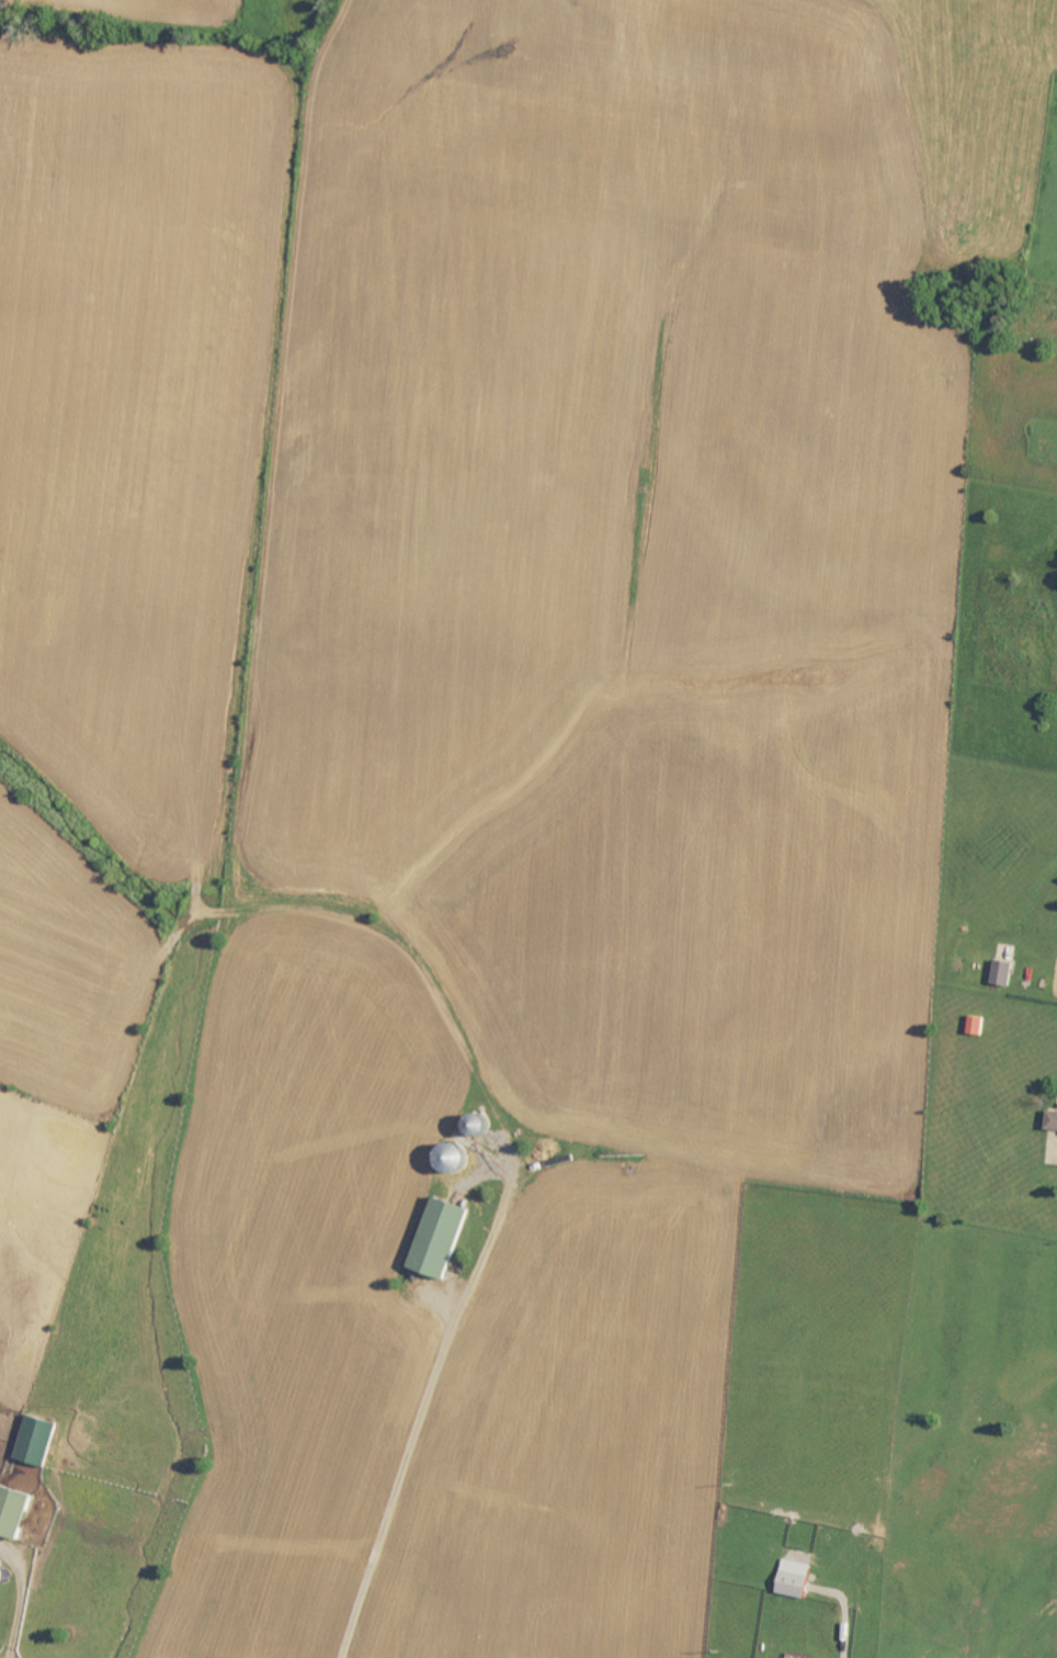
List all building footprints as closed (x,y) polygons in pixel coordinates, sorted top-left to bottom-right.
[(1012,988),(1018,964),(999,959),(993,984),(1012,988)] [(476,1209),(438,1196),(413,1268),(451,1281),(476,1209)] [(54,1468),(64,1423),(31,1416),(22,1461),(54,1468)] [(42,1496),(6,1485),(0,1505),(0,1533),(28,1541),(42,1496)] [(813,1598),(815,1564),(786,1562),(784,1596),(813,1598)]
